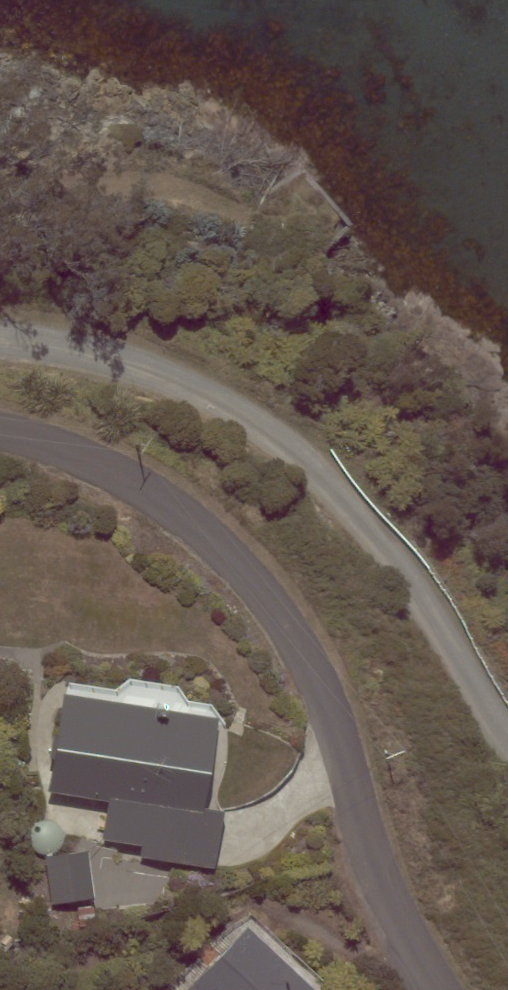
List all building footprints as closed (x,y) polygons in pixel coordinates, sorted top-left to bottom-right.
[(220,718),(64,693),(57,738),(55,737),(51,758),(53,759),(48,791),(109,801),(103,840),(142,846),(140,858),(215,870),(225,812),(205,809),(220,718)] [(52,905),(96,898),(88,850),(45,857),(52,905)] [(187,989),(316,989),(249,926),(187,989)]
